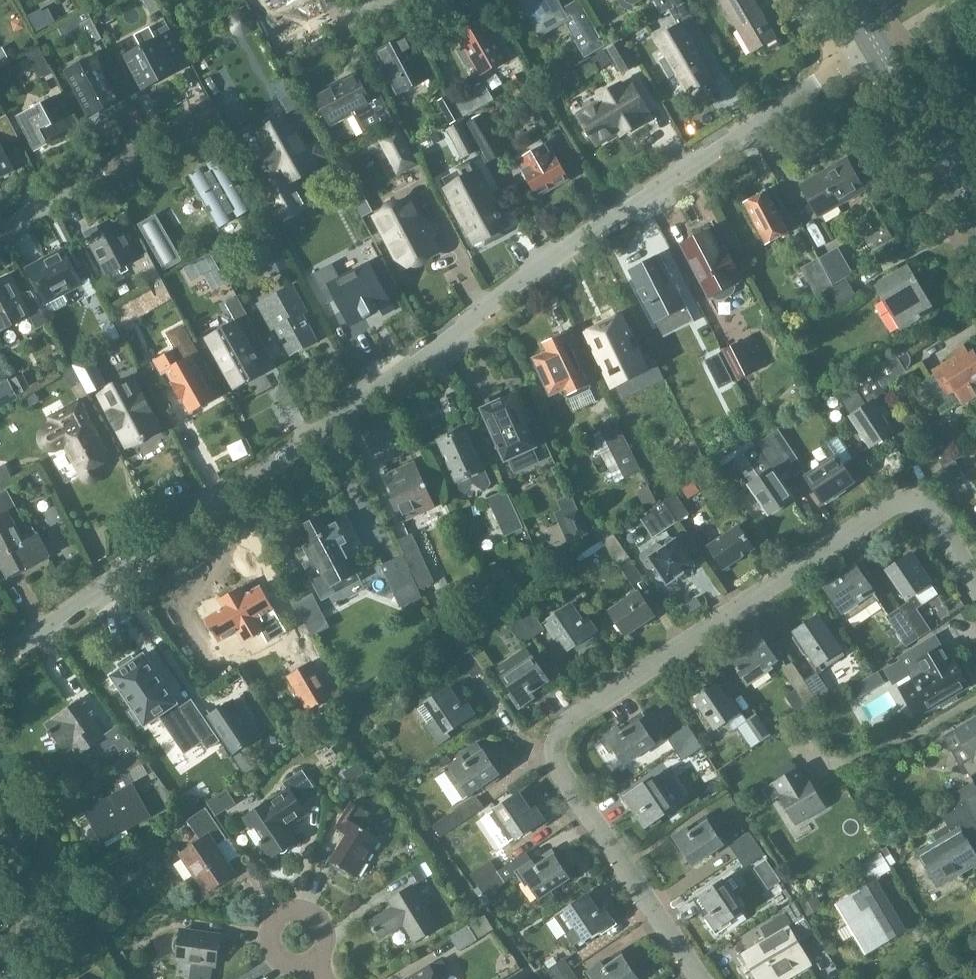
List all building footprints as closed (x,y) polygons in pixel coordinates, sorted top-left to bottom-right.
[(154,0),(143,0),(151,15),(159,11),(154,0)] [(487,0),(474,0),(473,1),(481,14),(491,8),(487,0)] [(566,8),(561,0),(521,0),(545,42),(569,28),(586,56),(605,44),(580,0),(573,4),(566,8)] [(642,0),(617,0),(621,7),(634,12),(633,5),(642,0)] [(660,14),(671,8),(667,0),(652,0),(660,14)] [(671,8),(672,8),(683,2),(682,0),(667,0),(671,8)] [(753,54),(777,40),(761,13),(757,5),(754,0),(721,0),(753,54)] [(37,32),(56,23),(49,9),(43,13),(41,10),(29,16),(37,32)] [(421,15),(429,29),(439,23),(432,10),(421,15)] [(231,25),(235,31),(243,33),(249,29),(251,21),(246,15),(239,14),(233,18),(231,25)] [(91,19),(81,24),(92,45),(102,40),(91,19)] [(484,19),(456,35),(480,76),(508,60),(484,19)] [(713,79),(682,25),(656,39),(688,93),(713,79)] [(126,57),(127,61),(124,67),(128,73),(134,74),(142,89),(178,70),(172,59),(183,54),(168,26),(153,34),(150,29),(136,36),(142,48),(126,57)] [(407,37),(405,38),(378,52),(400,94),(429,79),(407,37)] [(614,55),(611,56),(620,72),(637,63),(623,39),(610,49),(614,55)] [(52,72),(40,48),(26,54),(39,79),(52,72)] [(609,62),(602,51),(591,58),(597,69),(609,62)] [(98,56),(67,72),(91,116),(121,100),(98,56)] [(356,75),(317,96),(332,124),(354,113),(365,134),(380,126),(392,119),(381,98),(371,103),(365,92),(356,75)] [(287,119),(258,135),(267,151),(264,152),(274,170),(277,169),(284,182),(262,194),(279,224),(309,207),(294,180),(294,179),(317,167),(315,163),(326,157),(318,143),(308,149),(298,132),(311,125),(284,77),(269,85),(287,119)] [(652,113),(632,78),(623,82),(622,80),(596,95),(598,98),(576,111),(597,147),(620,134),(621,137),(648,121),(645,117),(652,113)] [(522,85),(512,91),(516,99),(527,93),(522,85)] [(476,93),(454,106),(462,119),(483,106),(476,93)] [(21,114),(31,132),(40,150),(82,127),(71,106),(64,109),(57,95),(21,114)] [(462,119),(449,97),(438,102),(451,125),(462,119)] [(6,146),(20,139),(8,116),(0,120),(0,178),(14,171),(2,147),(6,146)] [(468,127),(492,168),(507,159),(483,118),(468,127)] [(448,128),(464,156),(476,150),(460,121),(448,128)] [(398,133),(382,141),(399,172),(415,163),(398,133)] [(517,160),(523,171),(536,195),(569,177),(550,142),(517,160)] [(223,157),(190,176),(220,228),(253,209),(223,157)] [(804,185),(821,215),(864,190),(847,160),(804,185)] [(457,207),(454,209),(462,225),(466,223),(476,243),(484,239),(486,242),(501,234),(499,231),(506,227),(501,218),(503,218),(500,213),(499,214),(478,174),(476,174),(471,165),(460,170),(465,180),(448,189),(457,207)] [(361,191),(351,197),(356,207),(366,202),(361,191)] [(768,191),(767,192),(745,204),(766,244),(789,232),(768,191)] [(409,199),(376,216),(381,227),(404,269),(438,252),(430,238),(423,224),(415,209),(409,199)] [(155,220),(143,227),(166,267),(178,260),(155,220)] [(108,277),(131,265),(138,276),(143,274),(150,288),(155,297),(168,291),(161,277),(148,253),(138,258),(119,222),(87,238),(108,277)] [(695,238),(681,245),(686,253),(709,297),(712,296),(714,300),(717,301),(721,301),(724,300),(728,298),(732,295),(734,292),(735,289),(734,286),(737,284),(735,279),(740,276),(727,250),(721,253),(709,230),(695,238)] [(256,248),(271,278),(290,268),(275,239),(256,248)] [(838,247),(819,258),(834,285),(845,278),(853,274),(838,247)] [(30,271),(52,313),(67,305),(61,295),(82,284),(65,252),(30,271)] [(210,253),(184,267),(192,281),(205,274),(206,277),(213,290),(226,283),(219,270),(210,253)] [(814,296),(823,291),(834,285),(819,258),(800,267),(814,296)] [(332,264),(312,275),(327,304),(336,300),(349,324),(363,317),(365,319),(366,318),(379,312),(381,311),(382,315),(394,308),(385,292),(397,285),(383,259),(372,265),(341,281),(339,278),(332,264)] [(661,262),(629,278),(655,332),(688,316),(661,262)] [(873,286),(900,331),(935,310),(908,265),(873,286)] [(30,318),(37,330),(49,324),(32,292),(21,297),(10,277),(0,282),(0,334),(30,318)] [(845,278),(834,285),(823,291),(832,310),(856,297),(845,278)] [(258,304),(268,322),(274,318),(278,325),(276,326),(290,352),(315,338),(302,316),(306,314),(291,286),(258,304)] [(207,338),(235,389),(262,374),(254,360),(255,359),(239,329),(252,322),(240,299),(226,306),(235,322),(207,338)] [(121,307),(112,312),(121,329),(130,324),(121,307)] [(619,318),(587,334),(613,388),(614,388),(621,402),(664,381),(654,360),(642,366),(619,318)] [(113,320),(102,326),(111,344),(122,338),(113,320)] [(175,348),(153,362),(161,376),(169,372),(176,383),(173,385),(182,401),(185,400),(192,413),(215,400),(191,356),(196,354),(182,327),(168,335),(175,348)] [(532,358),(549,398),(566,391),(575,412),(596,403),(566,334),(544,344),(547,351),(532,358)] [(754,373),(739,342),(722,350),(737,381),(754,373)] [(273,361),(281,356),(275,343),(266,348),(273,361)] [(896,356),(872,369),(883,388),(907,374),(905,371),(908,369),(910,366),(911,362),(911,358),(906,350),(896,356)] [(78,353),(71,351),(65,355),(70,364),(81,359),(78,353)] [(932,372),(921,380),(943,414),(960,403),(962,406),(975,398),(975,394),(972,387),(975,385),(975,354),(975,352),(970,355),(968,351),(932,372)] [(719,354),(712,357),(719,372),(712,375),(719,390),(734,382),(719,354)] [(88,393),(105,384),(91,357),(73,366),(88,393)] [(78,375),(73,366),(63,371),(67,380),(78,375)] [(857,378),(840,389),(855,412),(850,415),(871,447),(894,431),(881,411),(892,404),(883,388),(872,369),(857,378)] [(31,390),(23,374),(11,380),(19,397),(31,390)] [(142,441),(143,442),(148,440),(147,438),(161,431),(133,378),(101,395),(129,448),(142,441)] [(18,399),(9,382),(0,387),(0,409),(18,399)] [(483,407),(479,408),(503,463),(507,462),(513,474),(538,463),(533,450),(535,449),(529,435),(534,431),(539,427),(530,407),(524,410),(515,392),(500,399),(499,397),(490,399),(489,398),(488,399),(488,400),(482,405),(483,407)] [(25,399),(30,407),(39,401),(34,393),(25,399)] [(57,448),(65,444),(85,480),(91,483),(96,481),(98,477),(99,473),(96,467),(109,460),(79,400),(46,416),(51,425),(48,426),(44,430),(42,436),(42,441),(46,446),(51,448),(57,448)] [(619,424),(642,471),(661,462),(637,414),(619,424)] [(598,437),(619,481),(640,471),(617,425),(602,432),(603,435),(598,437)] [(439,441),(455,478),(451,484),(466,494),(474,483),(485,493),(492,484),(488,476),(487,476),(466,429),(439,441)] [(782,461),(794,478),(805,470),(779,430),(767,438),(782,461)] [(824,503),(854,482),(843,466),(854,459),(838,434),(822,446),(831,461),(807,477),(824,503)] [(782,461),(767,438),(750,448),(743,453),(759,477),(749,484),(770,515),(793,499),(772,468),(782,461)] [(942,449),(935,454),(943,468),(954,462),(945,447),(942,449)] [(954,462),(943,468),(935,473),(947,492),(967,480),(956,461),(954,462)] [(387,475),(397,498),(391,500),(402,524),(436,509),(415,462),(387,475)] [(688,501),(698,494),(692,485),(682,492),(688,501)] [(657,502),(648,486),(636,493),(645,509),(657,502)] [(9,575),(11,574),(13,577),(24,571),(22,568),(32,562),(34,566),(49,558),(36,534),(33,527),(29,530),(7,490),(0,493),(0,559),(9,575)] [(524,527),(507,491),(488,499),(505,536),(524,527)] [(676,494),(664,502),(678,522),(689,515),(676,494)] [(678,522),(664,502),(648,513),(639,518),(653,538),(661,533),(678,522)] [(563,516),(574,541),(589,534),(577,510),(563,516)] [(325,515),(301,528),(309,544),(303,547),(310,560),(303,564),(320,598),(321,598),(334,591),(332,586),(356,573),(354,571),(348,560),(349,559),(350,559),(356,556),(355,555),(348,559),(341,546),(355,539),(357,540),(345,518),(344,520),(331,527),(325,515)] [(738,525),(708,545),(725,570),(755,550),(738,525)] [(397,540),(414,577),(429,570),(412,533),(397,540)] [(602,542),(606,547),(632,587),(639,582),(643,579),(613,534),(602,542)] [(642,553),(641,559),(648,569),(653,570),(657,568),(661,573),(659,581),(668,583),(669,583),(677,584),(679,576),(694,566),(677,541),(673,539),(670,539),(666,543),(667,547),(663,549),(661,545),(655,544),(642,553)] [(74,570),(85,564),(80,554),(69,559),(74,570)] [(888,570),(908,600),(909,602),(899,609),(920,639),(932,631),(917,610),(939,595),(931,584),(911,554),(888,570)] [(380,565),(398,604),(421,594),(403,555),(380,565)] [(826,588),(849,621),(879,600),(857,567),(826,588)] [(224,609),(206,620),(219,642),(237,631),(244,643),(262,632),(268,643),(283,634),(286,633),(275,613),(274,611),(273,610),(274,610),(261,587),(246,596),(242,588),(220,601),(224,609)] [(638,590),(609,610),(626,636),(655,616),(638,590)] [(312,595),(295,604),(304,621),(313,638),(330,629),(321,612),(312,595)] [(572,603),(548,619),(569,650),(597,631),(588,618),(584,620),(572,603)] [(531,609),(519,616),(533,637),(544,630),(531,609)] [(920,639),(899,609),(886,617),(906,648),(920,639)] [(519,616),(509,623),(522,644),(533,637),(519,616)] [(819,617),(794,633),(796,636),(808,653),(818,668),(820,672),(845,655),(843,651),(833,637),(843,631),(835,618),(825,625),(819,617)] [(736,669),(742,679),(747,687),(773,669),(772,666),(778,662),(759,633),(729,653),(739,668),(736,669)] [(913,679),(898,687),(917,719),(939,706),(941,709),(958,700),(955,695),(970,687),(959,668),(956,670),(936,635),(898,657),(900,660),(884,670),(893,685),(910,675),(913,679)] [(527,648),(497,668),(522,706),(534,698),(531,693),(538,689),(549,681),(545,676),(527,648)] [(472,678),(473,679),(484,672),(471,651),(459,659),(472,678)] [(121,671),(113,677),(135,710),(130,713),(139,726),(144,723),(146,726),(160,716),(185,754),(203,741),(208,749),(219,741),(192,701),(181,708),(180,709),(177,705),(178,704),(145,655),(136,661),(136,660),(135,661),(132,656),(119,665),(122,670),(120,671),(121,671)] [(286,677),(307,712),(333,698),(312,662),(286,677)] [(820,704),(805,681),(792,663),(781,670),(809,711),(820,704)] [(849,690),(855,701),(885,684),(878,672),(849,690)] [(817,673),(805,681),(820,704),(832,695),(817,673)] [(716,731),(728,723),(734,732),(746,723),(747,722),(746,721),(741,714),(742,713),(731,696),(728,698),(718,684),(695,700),(716,731)] [(450,688),(417,710),(428,726),(426,727),(438,746),(450,738),(447,734),(461,724),(464,727),(477,718),(475,714),(467,702),(462,706),(450,688)] [(255,724),(256,723),(240,699),(236,702),(234,698),(209,715),(236,754),(239,752),(238,751),(256,740),(255,740),(262,735),(255,724)] [(87,702),(84,704),(81,701),(47,726),(50,731),(49,732),(51,736),(53,734),(63,749),(77,739),(85,752),(97,744),(107,736),(91,713),(94,711),(87,702)] [(747,722),(746,723),(761,743),(771,736),(757,714),(746,721),(747,722)] [(645,718),(623,732),(619,728),(601,740),(610,753),(615,750),(625,765),(655,744),(651,738),(655,734),(658,721),(646,719),(645,718)] [(970,777),(975,774),(975,719),(956,731),(972,759),(963,764),(970,777)] [(667,740),(675,750),(696,736),(689,725),(679,732),(667,740)] [(107,736),(97,744),(103,753),(116,744),(126,758),(137,751),(122,731),(113,738),(110,733),(107,736)] [(696,736),(675,750),(683,761),(700,750),(704,748),(696,736)] [(459,759),(448,766),(443,770),(445,773),(462,800),(499,775),(484,751),(479,742),(456,755),(459,759)] [(224,747),(220,750),(225,758),(229,755),(224,747)] [(151,816),(134,784),(152,772),(146,762),(137,751),(126,758),(125,759),(126,762),(116,768),(114,765),(105,771),(120,792),(83,812),(92,829),(91,830),(89,835),(94,844),(99,845),(151,816)] [(240,766),(245,774),(263,764),(258,756),(240,766)] [(448,756),(441,760),(444,765),(451,761),(448,756)] [(342,774),(349,784),(364,774),(357,763),(342,774)] [(826,807),(815,789),(813,791),(799,768),(763,789),(771,802),(780,797),(796,825),(826,807)] [(663,772),(626,797),(646,827),(675,807),(687,799),(667,769),(663,772)] [(257,846),(262,842),(272,857),(279,852),(281,854),(285,854),(287,852),(289,849),(289,846),(295,841),(286,827),(306,814),(301,807),(319,795),(303,771),(284,784),(289,791),(249,817),(257,827),(249,833),(257,846)] [(958,806),(965,801),(975,795),(975,787),(973,782),(952,795),(958,806)] [(520,794),(489,814),(508,843),(514,840),(515,841),(545,821),(537,808),(532,812),(520,794)] [(975,807),(975,795),(965,801),(971,810),(975,807)] [(433,827),(440,838),(484,809),(477,797),(433,827)] [(958,806),(941,816),(947,826),(933,835),(937,841),(918,852),(936,881),(965,864),(968,870),(975,865),(975,856),(966,838),(967,837),(975,831),(975,819),(971,810),(965,801),(958,806)] [(331,862),(357,878),(380,840),(361,828),(369,814),(352,803),(336,829),(348,835),(331,862)] [(206,808),(188,821),(203,843),(183,857),(206,891),(234,872),(217,847),(228,840),(206,808)] [(690,832),(688,828),(675,837),(694,865),(724,845),(708,820),(690,832)] [(750,833),(730,846),(737,858),(758,844),(750,833)] [(758,844),(737,858),(745,868),(765,854),(758,844)] [(896,863),(886,848),(881,851),(891,866),(896,863)] [(526,853),(498,872),(504,881),(505,883),(517,875),(516,873),(518,871),(532,861),(526,853)] [(532,861),(518,871),(516,873),(517,875),(526,887),(528,886),(538,900),(570,879),(554,855),(537,867),(533,860),(532,861)] [(767,860),(755,868),(762,879),(763,878),(772,872),(774,871),(767,860)] [(491,862),(470,875),(478,886),(498,872),(491,862)] [(411,870),(419,883),(426,879),(418,866),(411,870)] [(498,872),(478,886),(479,887),(485,897),(487,896),(505,883),(504,881),(498,872)] [(743,887),(734,874),(704,894),(702,892),(693,898),(716,930),(745,910),(733,893),(743,887)] [(876,881),(838,904),(865,949),(887,936),(889,939),(905,930),(876,881)] [(369,923),(375,934),(376,933),(380,939),(404,924),(416,943),(438,929),(412,886),(389,900),(394,908),(369,923)] [(813,891),(795,902),(805,918),(824,907),(813,891)] [(566,935),(575,948),(613,922),(605,909),(600,913),(588,895),(563,912),(558,916),(569,933),(566,935)] [(745,956),(759,978),(777,978),(793,970),(794,973),(810,963),(798,944),(789,928),(805,918),(795,902),(782,909),(783,910),(785,914),(761,929),(769,942),(745,956)] [(451,937),(460,951),(477,940),(469,927),(451,937)] [(177,961),(217,966),(221,936),(181,930),(177,961)] [(594,978),(638,978),(623,957),(605,969),(602,964),(589,972),(594,978)] [(544,972),(549,978),(558,978),(571,970),(564,959),(558,963),(549,969),(544,972)] [(438,978),(449,972),(442,960),(431,967),(430,966),(408,978),(438,978)] [(558,978),(578,978),(571,970),(558,978)]
